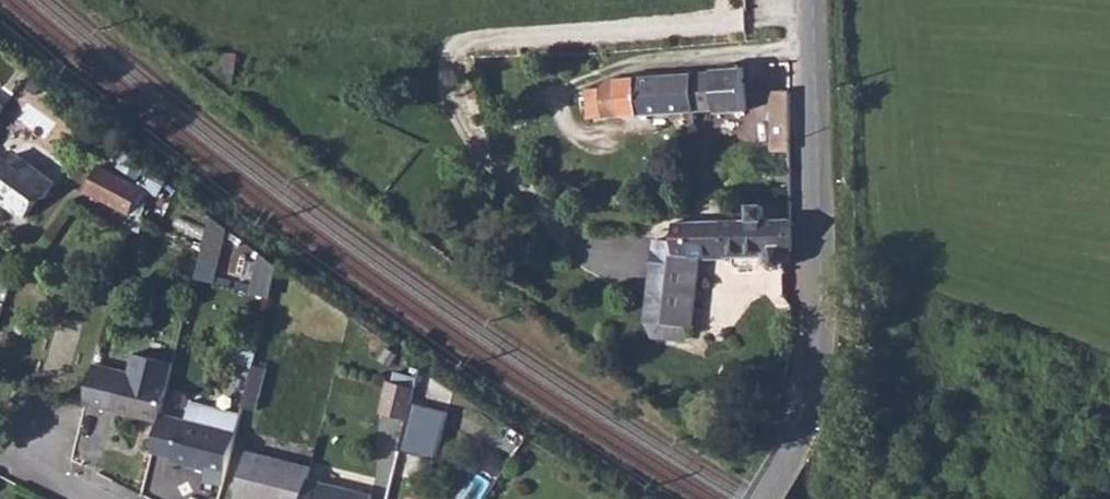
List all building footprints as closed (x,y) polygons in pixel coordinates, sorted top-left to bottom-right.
[(713,69),(692,71),(695,111),(715,109),(718,111),(747,108),(743,65),(715,66),(713,69)] [(695,111),(692,71),(610,79),(602,86),(585,88),(587,106),(588,120),(695,111)] [(791,89),(770,90),(772,118),(791,117),(791,89)] [(791,117),(772,118),(773,150),(792,149),(791,117)] [(58,182),(18,153),(11,163),(0,155),(0,198),(3,200),(28,217),(41,199),(47,197),(58,182)] [(88,190),(133,213),(146,187),(102,165),(88,190)] [(209,217),(203,263),(223,265),(229,219),(209,217)] [(667,296),(663,324),(687,328),(694,328),(705,252),(767,251),(767,258),(773,265),(783,265),(793,257),(792,217),(702,220),(675,221),(672,242),(660,241),(653,294),(667,296)] [(263,254),(253,287),(270,293),(280,260),(263,254)] [(686,341),(687,328),(663,324),(667,296),(653,294),(649,322),(656,337),(686,341)] [(95,363),(85,402),(160,421),(170,382),(175,363),(135,353),(130,372),(95,363)] [(254,363),(243,406),(256,408),(267,367),(254,363)] [(383,414),(408,421),(413,405),(417,389),(391,383),(383,414)] [(204,478),(223,483),(241,412),(192,400),(187,418),(184,417),(174,455),(173,459),(207,468),(204,478)] [(450,414),(413,405),(408,421),(403,442),(440,451),(450,414)] [(174,455),(184,417),(162,412),(160,421),(153,450),(174,455)] [(309,480),(311,468),(248,452),(237,498),(304,498),(309,480)] [(373,496),(309,480),(304,498),(372,498),(373,496)]
